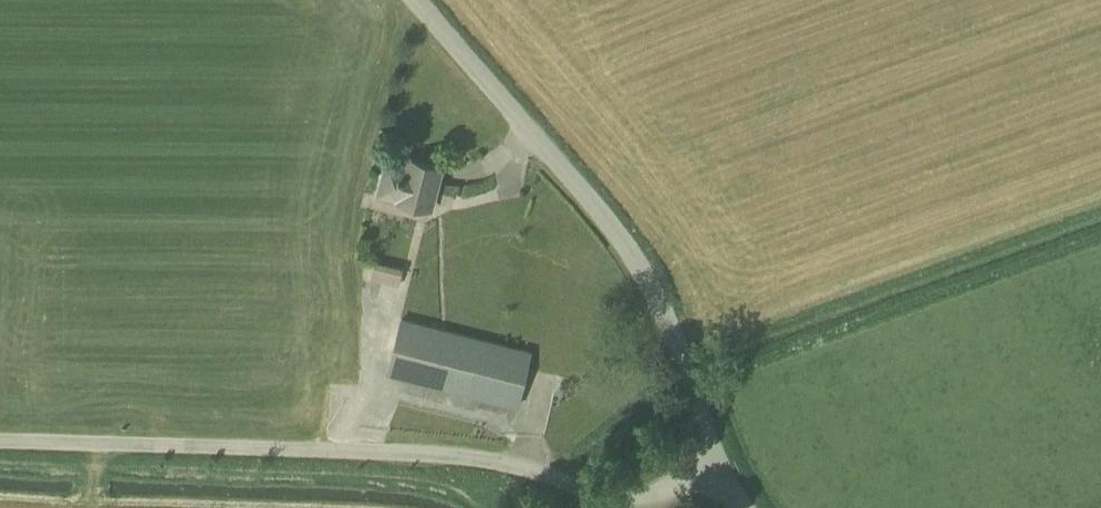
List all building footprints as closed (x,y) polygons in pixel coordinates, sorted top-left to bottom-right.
[(440,167),(405,159),(404,166),(386,161),(377,195),(394,200),(430,209),(440,167)] [(516,407),(530,353),(401,320),(387,375),(516,407)]
